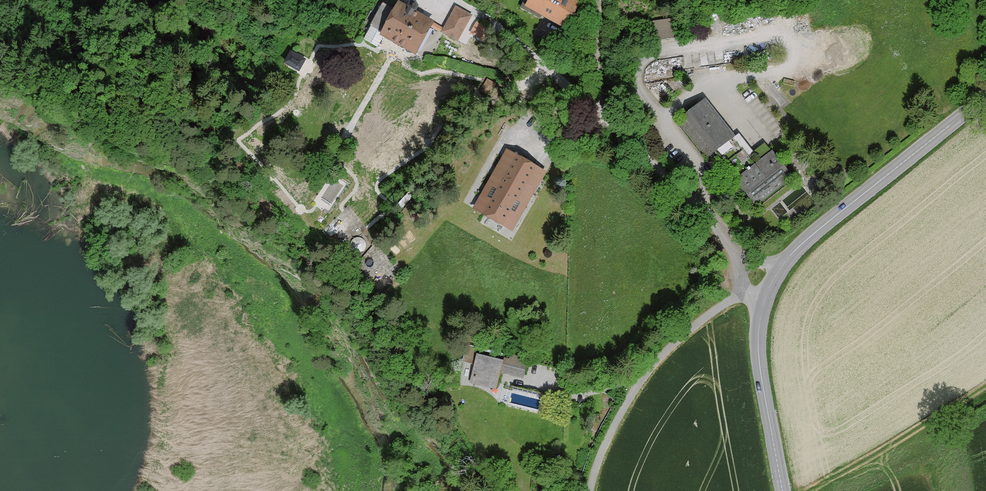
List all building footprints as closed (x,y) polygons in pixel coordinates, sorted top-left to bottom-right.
[(572,0),(529,0),(524,8),(567,31),(581,5),(572,0)] [(450,30),(416,14),(401,45),(435,61),(450,30)] [(478,27),(462,20),(454,38),(470,45),(478,27)] [(682,40),(679,21),(649,26),(652,45),(680,40),(682,40)] [(755,167),(702,99),(675,120),(708,162),(716,155),(737,181),(755,167)] [(797,176),(777,150),(755,167),(737,181),(757,207),(797,176)] [(473,212),(512,234),(546,174),(507,152),(473,212)] [(474,327),(478,311),(467,309),(464,324),(474,327)] [(527,357),(466,343),(462,361),(474,364),(470,382),(495,387),(499,371),(523,377),(527,357)]
